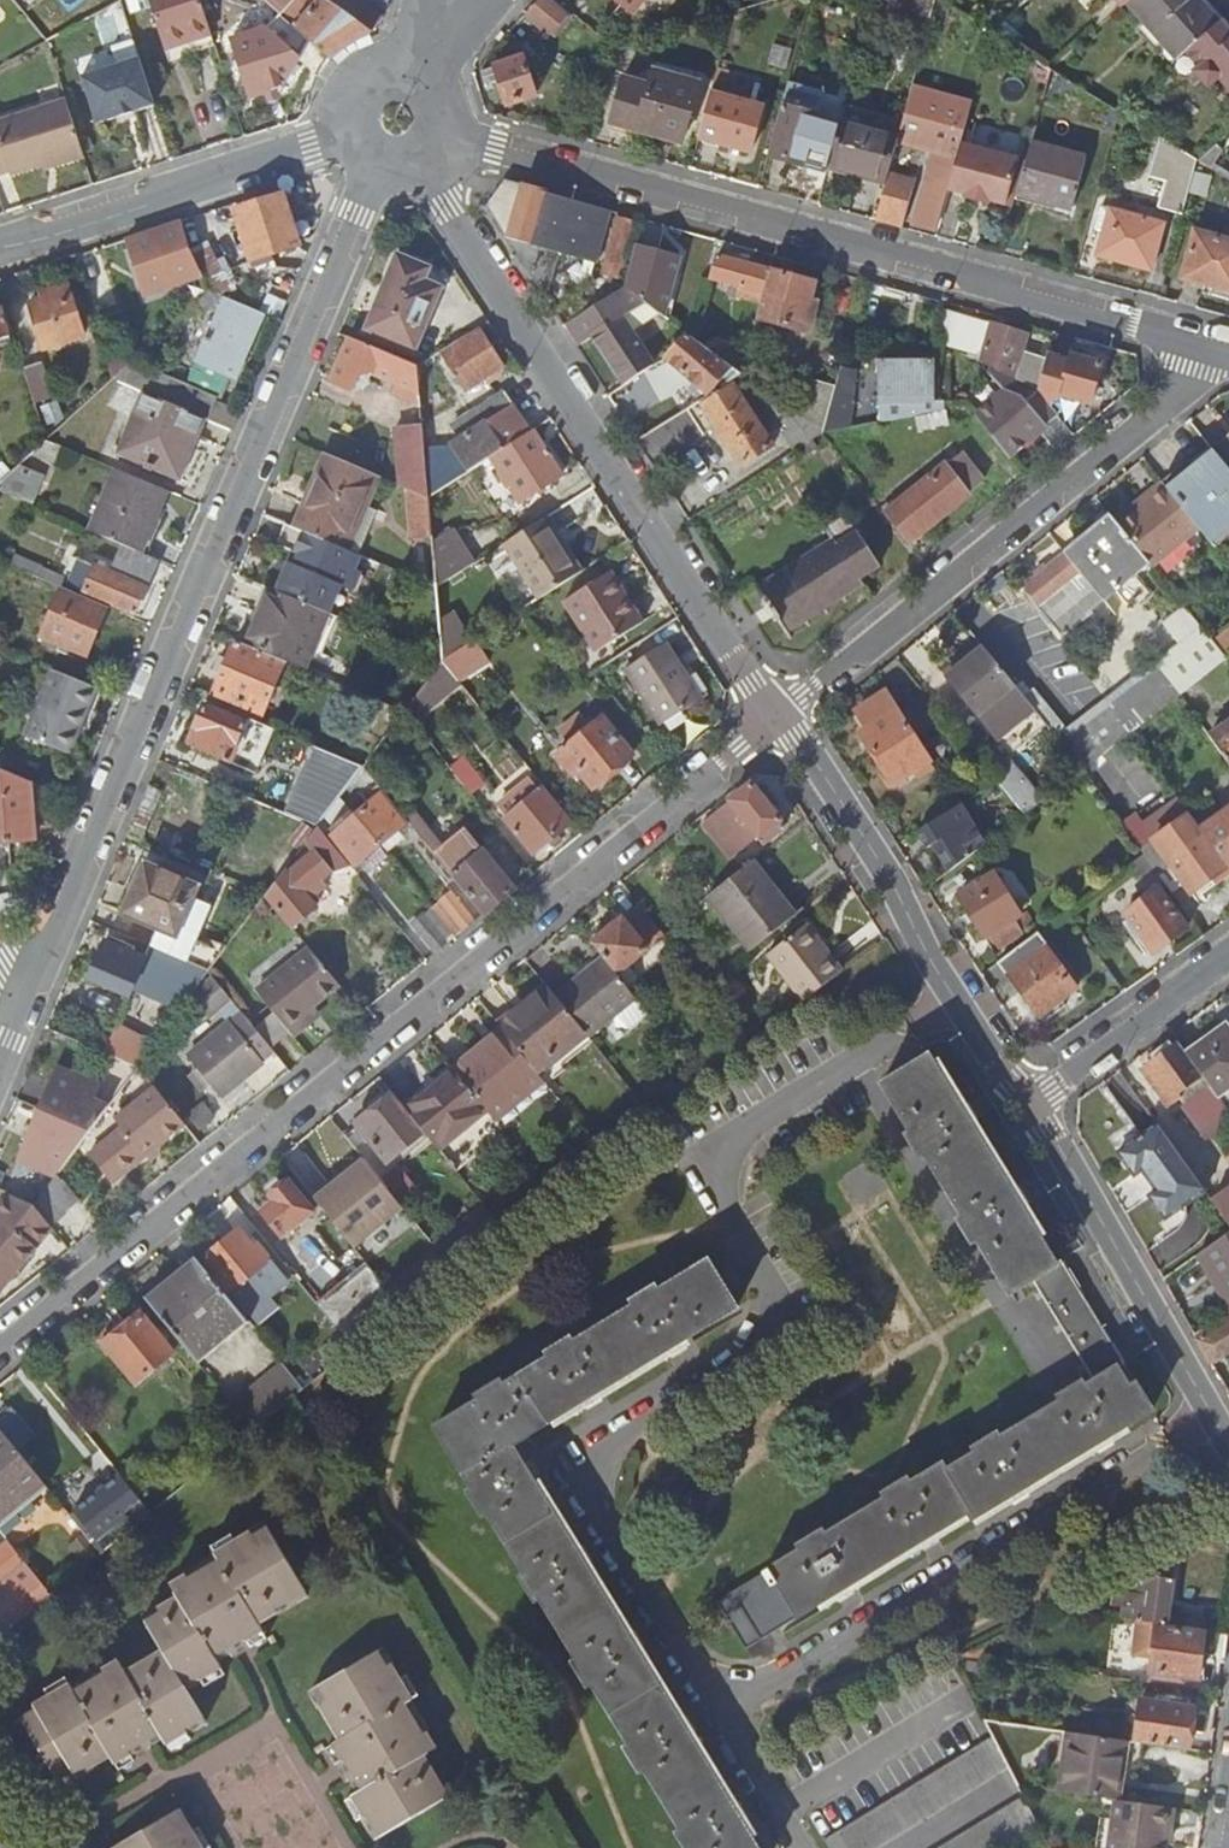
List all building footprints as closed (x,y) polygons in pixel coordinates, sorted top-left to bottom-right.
[(202,0),(128,0),(132,15),(153,10),(166,51),(213,37),(202,0)] [(330,61),(334,57),(339,53),(343,49),(350,44),(353,43),(357,40),(361,39),(364,37),(369,36),(372,35),(379,28),(348,0),(339,0),(337,2),(335,0),(323,0),(322,1),(321,0),(263,0),(330,61)] [(564,34),(575,5),(562,0),(536,0),(528,21),(564,34)] [(637,15),(649,0),(619,0),(637,15)] [(888,180),(890,173),(892,165),(893,164),(901,133),(875,127),(885,92),(911,97),(938,0),(877,0),(828,172),(886,188),(888,180)] [(1122,10),(1125,7),(1133,0),(1113,0),(1122,10)] [(1125,7),(1176,63),(1184,56),(1187,53),(1221,23),(1201,0),(1133,0),(1125,7)] [(1184,56),(1198,70),(1194,74),(1208,90),(1219,80),(1228,91),(1228,27),(1223,20),(1221,23),(1187,53),(1184,56)] [(235,56),(243,79),(292,62),(284,39),(275,43),(273,37),(261,41),(263,47),(235,56)] [(113,51),(118,68),(141,60),(136,44),(113,51)] [(524,59),(497,68),(508,106),(536,97),(524,59)] [(156,108),(141,60),(118,68),(82,79),(97,127),(156,108)] [(625,80),(613,123),(682,142),(699,84),(655,72),(653,79),(638,74),(636,84),(625,80)] [(716,80),(700,139),(752,153),(764,108),(723,97),(727,83),(716,80)] [(788,92),(783,108),(823,119),(828,103),(788,92)] [(945,193),(948,194),(949,191),(951,181),(974,103),(954,97),(931,179),(928,177),(925,188),(945,193)] [(67,101),(0,123),(0,177),(10,174),(12,177),(43,168),(56,164),(57,168),(84,160),(67,101)] [(783,108),(769,158),(809,169),(823,119),(783,108)] [(928,123),(906,117),(903,129),(913,132),(914,128),(926,130),(928,123)] [(1198,162),(1161,138),(1150,178),(1168,184),(1161,209),(1183,215),(1196,170),(1198,162)] [(1028,162),(1017,199),(1071,213),(1087,157),(1033,142),(1028,162)] [(1218,143),(1198,162),(1210,169),(1214,164),(1222,152),(1218,143)] [(951,181),(949,191),(965,196),(990,202),(1007,206),(1020,160),(962,145),(951,181)] [(906,149),(898,147),(893,164),(892,165),(901,168),(906,149)] [(1007,206),(1014,208),(1017,199),(1028,162),(1020,160),(1007,206)] [(1210,169),(1228,181),(1228,173),(1214,164),(1210,169)] [(1217,176),(1196,170),(1183,215),(1204,222),(1217,176)] [(876,222),(903,229),(916,181),(890,173),(888,180),(886,188),(876,222)] [(522,187),(506,182),(487,208),(507,239),(522,187)] [(550,194),(522,187),(507,239),(547,300),(559,253),(595,263),(610,213),(549,196),(550,194)] [(945,193),(925,188),(915,226),(934,231),(945,193)] [(286,196),(238,212),(254,262),(302,247),(286,196)] [(990,202),(965,196),(965,198),(989,204),(990,202)] [(1104,233),(1098,256),(1153,271),(1165,225),(1102,207),(1096,231),(1104,233)] [(618,218),(604,275),(622,280),(636,223),(618,218)] [(196,250),(186,221),(130,239),(148,297),(205,278),(196,250)] [(1195,231),(1181,280),(1228,292),(1228,240),(1195,231)] [(196,250),(205,278),(209,292),(219,296),(220,297),(221,297),(229,294),(213,244),(196,250)] [(680,257),(636,245),(624,289),(645,305),(648,306),(658,314),(664,318),(680,257)] [(762,304),(771,272),(718,256),(712,281),(739,288),(737,297),(762,304)] [(429,270),(396,257),(395,261),(397,261),(365,333),(367,334),(368,331),(417,351),(442,290),(424,283),(429,270)] [(816,285),(771,272),(762,304),(758,320),(810,334),(815,315),(808,313),(811,305),(816,285)] [(622,280),(604,275),(601,286),(617,291),(625,280),(622,280)] [(30,304),(44,349),(84,336),(67,283),(41,292),(44,299),(30,304)] [(645,305),(624,289),(564,328),(578,348),(601,334),(608,345),(602,349),(615,369),(621,365),(631,381),(653,366),(631,333),(622,319),(645,305)] [(219,296),(210,293),(195,306),(203,315),(220,297),(219,296)] [(262,316),(225,299),(187,387),(133,363),(114,381),(146,395),(206,421),(210,423),(219,401),(223,402),(233,378),(235,378),(262,316)] [(658,314),(648,306),(645,305),(622,319),(631,333),(658,314)] [(817,307),(811,305),(808,313),(815,315),(817,307)] [(10,336),(2,311),(0,312),(0,340),(10,336)] [(988,325),(944,314),(944,345),(980,355),(988,325)] [(988,325),(980,355),(978,361),(990,366),(1036,389),(1045,359),(1020,353),(1025,335),(988,325)] [(480,331),(443,355),(465,389),(502,365),(480,331)] [(715,355),(687,335),(668,361),(713,394),(743,376),(742,375),(725,363),(722,361),(715,355)] [(417,367),(351,340),(333,386),(355,395),(364,374),(413,393),(410,400),(420,403),(417,367)] [(715,355),(722,361),(725,363),(742,375),(747,358),(724,342),(715,355)] [(1063,396),(1090,403),(1101,365),(1047,350),(1036,389),(1040,393),(1049,404),(1051,406),(1063,396)] [(880,362),(880,423),(944,410),(944,403),(932,403),(932,389),(938,389),(937,369),(931,368),(931,361),(880,362)] [(42,365),(23,371),(35,406),(53,400),(42,365)] [(1005,391),(975,415),(1010,458),(1046,428),(1059,415),(1053,408),(1051,406),(1049,404),(1040,393),(1036,389),(990,366),(989,372),(1005,391)] [(835,391),(823,435),(855,428),(858,373),(841,369),(835,391)] [(823,435),(835,391),(805,382),(796,415),(823,435)] [(705,406),(702,402),(638,442),(655,468),(718,428),(743,468),(773,448),(735,388),(705,406)] [(794,454),(822,435),(765,392),(759,399),(794,454)] [(424,450),(428,498),(507,448),(531,433),(505,393),(452,427),(460,440),(450,447),(424,450)] [(206,421),(146,395),(120,455),(147,467),(146,470),(153,473),(154,469),(179,481),(206,421)] [(944,410),(880,423),(885,449),(948,436),(944,410)] [(428,498),(424,450),(422,429),(397,431),(401,487),(409,490),(428,498)] [(507,448),(491,459),(520,503),(562,475),(533,431),(531,433),(507,448)] [(1228,470),(1228,435),(1211,449),(1228,470)] [(29,507),(57,445),(47,441),(0,484),(0,494),(29,507)] [(1200,528),(1211,542),(1228,527),(1228,470),(1211,449),(1187,468),(1184,465),(1162,483),(1200,528)] [(962,453),(888,514),(910,540),(984,479),(962,453)] [(374,475),(325,455),(310,493),(318,497),(303,532),(336,547),(342,549),(362,503),(374,475)] [(117,472),(92,533),(125,547),(139,553),(152,520),(156,522),(168,494),(117,472)] [(1118,525),(1141,553),(1150,563),(1153,567),(1200,528),(1162,483),(1162,482),(1146,496),(1149,500),(1118,525)] [(428,498),(409,490),(412,540),(432,539),(428,498)] [(318,497),(310,493),(294,529),(303,532),(318,497)] [(342,549),(348,552),(359,556),(379,511),(362,503),(342,549)] [(860,579),(880,566),(858,533),(846,515),(825,528),(833,540),(816,550),(813,546),(810,548),(813,552),(797,563),(794,558),(792,560),(795,564),(778,575),(775,570),(773,572),(776,577),(759,587),(756,583),(753,584),(764,602),(763,603),(765,606),(766,605),(775,618),(773,619),(776,623),(777,622),(788,639),(791,637),(788,633),(804,622),(807,627),(809,625),(807,620),(823,609),(825,613),(828,611),(825,608),(841,597),(844,602),(847,600),(844,596),(860,586),(863,590),(866,588),(860,579)] [(1110,515),(1075,543),(1115,592),(1150,563),(1141,553),(1118,525),(1110,515)] [(546,519),(505,545),(540,599),(577,575),(562,550),(558,552),(551,541),(557,538),(546,519)] [(294,529),(285,525),(277,547),(295,554),(301,556),(297,567),(291,565),(279,593),(325,613),(328,614),(340,587),(351,592),(359,573),(354,571),(360,557),(359,556),(348,552),(342,549),(336,547),(294,529)] [(451,531),(432,544),(436,588),(474,564),(451,531)] [(1075,543),(1063,553),(1065,555),(1089,584),(1103,602),(1115,592),(1075,543)] [(15,557),(11,567),(62,589),(107,608),(109,604),(136,615),(158,561),(139,553),(125,547),(112,575),(80,561),(72,581),(15,557)] [(295,554),(291,565),(297,567),(301,556),(295,554)] [(1065,555),(1059,560),(1073,578),(1072,579),(1081,590),(1089,584),(1065,555)] [(1073,578),(1059,560),(1045,572),(1040,566),(1032,572),(1037,578),(1025,588),(1064,637),(1088,618),(1071,598),(1081,590),(1072,579),(1073,578)] [(565,602),(598,653),(643,623),(622,590),(619,593),(607,575),(565,602)] [(107,608),(62,589),(42,637),(88,656),(108,609),(107,608)] [(271,590),(247,646),(264,653),(286,663),(301,669),(325,613),(279,593),(271,590)] [(1182,696),(1228,660),(1228,658),(1208,633),(1161,670),(1182,696)] [(264,653),(236,642),(214,694),(264,715),(286,663),(264,653)] [(668,642),(627,671),(664,725),(705,697),(668,642)] [(442,661),(453,674),(477,655),(469,644),(442,661)] [(1034,708),(985,648),(947,678),(997,739),(1034,708)] [(442,661),(409,706),(420,719),(462,686),(453,674),(442,661)] [(1156,665),(1108,702),(1134,733),(1182,696),(1161,670),(1156,665)] [(98,689),(52,669),(24,736),(69,755),(98,689)] [(928,763),(884,696),(855,714),(866,730),(860,735),(894,786),(915,772),(928,763)] [(1108,702),(1060,740),(1085,770),(1093,764),(1134,733),(1108,702)] [(272,729),(211,703),(209,708),(207,707),(197,727),(203,730),(195,747),(253,772),(272,729)] [(579,772),(593,788),(632,756),(602,720),(592,728),(581,715),(560,732),(571,745),(557,756),(574,776),(579,772)] [(1212,737),(1228,762),(1228,725),(1212,737)] [(1134,733),(1093,764),(1105,778),(1133,757),(1131,756),(1143,746),(1134,733)] [(464,758),(452,769),(473,795),(485,784),(464,758)] [(932,771),(928,763),(915,772),(919,779),(932,771)] [(995,778),(1025,816),(1041,803),(1012,765),(995,778)] [(35,840),(34,824),(51,823),(49,791),(2,771),(0,772),(0,844),(35,840)] [(573,823),(545,788),(541,791),(532,780),(499,808),(509,819),(506,820),(534,855),(573,823)] [(750,785),(701,825),(714,841),(724,832),(741,853),(758,839),(763,845),(784,829),(769,809),(776,803),(767,792),(760,798),(750,785)] [(347,807),(339,798),(318,827),(351,868),(360,861),(406,822),(403,817),(378,787),(372,791),(377,797),(354,816),(332,834),(329,828),(347,807)] [(959,867),(986,846),(959,805),(916,833),(927,850),(933,847),(950,873),(959,867)] [(354,816),(347,807),(329,828),(332,834),(354,816)] [(1201,808),(1191,814),(1203,830),(1212,823),(1201,808)] [(403,817),(406,822),(484,917),(509,895),(500,883),(495,877),(500,872),(467,831),(444,849),(412,810),(403,817)] [(1203,830),(1228,867),(1228,811),(1212,823),(1203,830)] [(1142,851),(1146,856),(1156,870),(1160,875),(1172,866),(1191,892),(1195,897),(1228,874),(1228,867),(1203,830),(1191,814),(1155,841),(1155,842),(1142,851)] [(267,895),(292,926),(315,907),(309,899),(325,886),(321,880),(329,873),(344,869),(349,875),(354,871),(351,868),(318,827),(299,851),(301,853),(309,848),(312,852),(287,872),(285,870),(267,895)] [(724,832),(714,841),(730,862),(741,853),(724,832)] [(1156,870),(1146,856),(1134,865),(1144,879),(1156,870)] [(364,865),(360,861),(351,868),(354,871),(356,874),(362,869),(360,867),(364,865)] [(752,862),(708,898),(751,951),(790,921),(766,891),(772,887),(752,862)] [(160,929),(152,947),(208,971),(222,953),(179,934),(199,887),(146,864),(124,914),(160,929)] [(1172,866),(1160,875),(1178,901),(1191,892),(1172,866)] [(505,879),(500,872),(495,877),(500,883),(505,879)] [(994,874),(959,897),(994,951),(1022,934),(1021,932),(1034,924),(1025,910),(1020,914),(994,874)] [(1160,890),(1125,915),(1128,919),(1142,938),(1153,954),(1188,929),(1160,890)] [(413,925),(436,954),(476,922),(452,894),(413,925)] [(622,918),(590,944),(603,960),(616,976),(663,937),(638,907),(623,920),(622,918)] [(1142,938),(1128,919),(1123,923),(1136,942),(1142,938)] [(768,958),(802,1005),(843,973),(830,956),(827,958),(804,929),(768,958)] [(1036,935),(1000,962),(1039,1015),(1075,989),(1036,935)] [(208,971),(149,947),(144,958),(106,942),(90,979),(129,997),(133,990),(179,1010),(191,995),(208,971)] [(290,1033),(294,1037),(310,1024),(303,1015),(313,1007),(340,985),(309,947),(256,991),(290,1033)] [(556,998),(584,1033),(588,1039),(635,1000),(616,976),(603,960),(556,998)] [(208,971),(191,995),(211,1018),(232,1002),(208,971)] [(549,989),(500,1029),(503,1032),(536,1072),(584,1033),(556,998),(549,989)] [(303,1015),(310,1024),(321,1016),(313,1007),(303,1015)] [(254,1028),(269,1046),(271,1049),(290,1033),(273,1013),(254,1028)] [(254,1028),(243,1015),(188,1059),(199,1072),(210,1085),(221,1099),(264,1065),(262,1061),(274,1052),(271,1049),(269,1046),(254,1028)] [(103,1053),(137,1067),(152,1047),(118,1024),(103,1053)] [(1203,1076),(1211,1086),(1227,1109),(1228,1107),(1228,1026),(1227,1024),(1187,1053),(1203,1076)] [(454,1071),(487,1111),(493,1119),(542,1080),(536,1072),(503,1032),(454,1071)] [(1187,1053),(1180,1043),(1147,1066),(1154,1077),(1149,1081),(1169,1109),(1180,1101),(1183,1099),(1178,1093),(1203,1076),(1187,1053)] [(800,1550),(716,1602),(745,1650),(815,1606),(842,1590),(926,1537),(964,1514),(968,1521),(1011,1495),(1103,1438),(1123,1426),(1149,1410),(1120,1362),(1117,1364),(1056,1265),(1039,1237),(1016,1200),(965,1118),(929,1061),(925,1053),(877,1083),(906,1130),(921,1155),(958,1215),(973,1238),(1006,1292),(1008,1291),(1004,1285),(1024,1272),(1091,1379),(1080,1385),(1056,1400),(995,1438),(971,1453),(941,1472),(937,1465),(906,1484),(882,1499),(824,1535),(800,1550)] [(934,1058),(929,1061),(965,1118),(1016,1200),(1039,1237),(1043,1234),(934,1058)] [(51,1096),(44,1112),(89,1131),(93,1126),(104,1112),(93,1101),(99,1085),(56,1066),(44,1093),(51,1096)] [(454,1071),(407,1113),(424,1135),(437,1151),(487,1111),(454,1071)] [(210,1085),(199,1072),(190,1079),(201,1092),(210,1085)] [(1211,1086),(1203,1076),(1178,1093),(1183,1099),(1180,1101),(1184,1106),(1211,1086)] [(1211,1086),(1184,1106),(1202,1132),(1221,1119),(1226,1125),(1228,1123),(1228,1112),(1227,1109),(1211,1086)] [(185,1128),(154,1089),(114,1122),(121,1131),(89,1157),(112,1187),(185,1128)] [(44,1093),(37,1108),(44,1112),(51,1096),(44,1093)] [(424,1135),(393,1097),(356,1126),(357,1127),(345,1137),(401,1206),(417,1192),(397,1168),(394,1171),(388,1164),(424,1135)] [(108,1106),(93,1101),(104,1112),(108,1106)] [(37,1108),(31,1124),(38,1126),(44,1112),(37,1108)] [(218,1117),(225,1125),(234,1118),(227,1109),(218,1117)] [(55,1177),(56,1175),(89,1131),(44,1112),(38,1126),(31,1124),(15,1160),(55,1177)] [(1205,1191),(1157,1125),(1119,1153),(1135,1177),(1143,1171),(1157,1191),(1150,1197),(1166,1221),(1205,1191)] [(921,1155),(906,1130),(901,1133),(916,1158),(921,1155)] [(342,1147),(312,1171),(336,1199),(365,1175),(342,1147)] [(56,1175),(55,1177),(33,1206),(50,1227),(78,1202),(56,1175)] [(319,1207),(295,1177),(269,1198),(274,1204),(262,1214),(281,1238),(319,1207)] [(1212,1202),(1228,1226),(1228,1189),(1212,1202)] [(10,1195),(0,1206),(0,1290),(1,1290),(52,1229),(50,1227),(33,1206),(10,1195)] [(973,1238),(958,1215),(953,1219),(968,1242),(973,1238)] [(238,1231),(199,1263),(214,1282),(226,1296),(270,1261),(257,1244),(252,1249),(238,1231)] [(1212,1245),(1228,1275),(1228,1233),(1212,1245)] [(144,1299),(148,1303),(198,1262),(195,1258),(144,1299)] [(549,1424),(551,1429),(593,1403),(606,1395),(665,1358),(676,1352),(687,1345),(684,1340),(735,1308),(704,1260),(655,1291),(631,1305),(571,1343),(546,1358),(500,1387),(476,1402),(434,1429),(473,1491),(487,1514),(525,1577),(540,1600),(578,1662),(592,1685),(631,1747),(645,1770),(683,1832),(693,1847),(761,1847),(754,1838),(758,1835),(745,1814),(689,1725),(636,1640),(585,1559),(537,1483),(533,1485),(530,1479),(511,1448),(534,1434),(549,1424)] [(289,1284),(270,1261),(226,1296),(244,1320),(272,1297),(289,1284)] [(198,1262),(148,1303),(194,1361),(244,1320),(226,1296),(214,1282),(199,1263),(198,1262)] [(1058,1263),(1056,1265),(1117,1364),(1120,1362),(1058,1263)] [(366,1265),(317,1305),(353,1352),(404,1311),(366,1265)] [(395,1290),(405,1303),(424,1288),(414,1275),(395,1290)] [(629,1301),(631,1305),(655,1291),(652,1286),(629,1301)] [(1197,1341),(1210,1364),(1228,1353),(1228,1315),(1207,1328),(1210,1333),(1197,1341)] [(124,1323),(101,1341),(136,1384),(173,1354),(142,1317),(128,1328),(124,1323)] [(244,1320),(194,1361),(198,1365),(248,1324),(244,1320)] [(544,1354),(546,1358),(571,1343),(568,1338),(544,1354)] [(282,1366),(231,1407),(251,1433),(288,1402),(302,1391),(282,1366)] [(1053,1394),(1056,1400),(1080,1385),(1077,1380),(1053,1394)] [(476,1402),(500,1387),(497,1382),(473,1398),(476,1402)] [(15,1450),(32,1436),(9,1409),(0,1416),(0,1432),(15,1450)] [(1011,1495),(968,1521),(971,1527),(1126,1431),(1123,1426),(1103,1438),(1011,1495)] [(42,1485),(15,1450),(0,1432),(0,1519),(42,1485)] [(971,1453),(995,1438),(992,1433),(967,1448),(971,1453)] [(86,1539),(100,1556),(113,1545),(105,1535),(127,1517),(125,1514),(140,1501),(119,1476),(73,1514),(91,1536),(86,1539)] [(879,1494),(882,1499),(906,1484),(902,1479),(879,1494)] [(487,1514),(473,1491),(467,1495),(482,1518),(487,1514)] [(842,1590),(815,1606),(819,1613),(968,1521),(964,1514),(926,1537),(842,1590)] [(49,1699),(20,1718),(63,1787),(111,1758),(116,1764),(132,1754),(130,1750),(145,1740),(148,1745),(161,1737),(168,1747),(187,1734),(206,1723),(186,1691),(201,1682),(220,1671),(214,1662),(228,1654),(228,1653),(225,1649),(243,1637),(246,1642),(261,1633),(257,1626),(307,1595),(263,1525),(234,1543),(215,1555),(217,1558),(170,1587),(177,1598),(142,1620),(162,1652),(124,1675),(116,1663),(72,1690),(69,1687),(49,1699)] [(800,1550),(824,1535),(821,1530),(797,1545),(800,1550)] [(215,1555),(234,1543),(229,1536),(210,1547),(215,1555)] [(71,1548),(86,1567),(100,1556),(86,1539),(85,1537),(71,1548)] [(1120,1608),(1119,1619),(1163,1625),(1172,1560),(1151,1557),(1149,1557),(1148,1558),(1146,1558),(1145,1559),(1145,1560),(1145,1562),(1142,1562),(1140,1562),(1139,1562),(1138,1562),(1137,1563),(1136,1564),(1135,1576),(1126,1576),(1123,1588),(1113,1587),(1109,1606),(1120,1608)] [(1,1637),(50,1596),(24,1565),(0,1585),(0,1637),(1,1637)] [(540,1600),(525,1577),(520,1580),(535,1604),(540,1600)] [(1076,1613),(1072,1597),(1049,1609),(1076,1613)] [(1202,1634),(1135,1625),(1131,1656),(1151,1659),(1149,1673),(1196,1679),(1202,1634)] [(266,1640),(261,1633),(246,1642),(243,1637),(225,1649),(228,1653),(228,1654),(231,1658),(248,1647),(250,1650),(266,1640)] [(365,1818),(378,1839),(446,1797),(422,1757),(426,1755),(417,1740),(425,1735),(406,1704),(411,1701),(399,1681),(381,1652),(312,1694),(341,1741),(333,1747),(343,1763),(349,1759),(359,1775),(353,1778),(361,1792),(353,1798),(365,1818)] [(592,1685),(578,1662),(573,1665),(587,1688),(592,1685)] [(220,1671),(201,1682),(206,1690),(224,1678),(220,1671)] [(399,1681),(411,1701),(419,1696),(407,1676),(399,1681)] [(49,1699),(69,1687),(64,1679),(45,1691),(49,1699)] [(1139,1702),(1134,1743),(1185,1750),(1191,1709),(1139,1702)] [(1127,1742),(1066,1733),(1058,1792),(1113,1800),(1119,1801),(1127,1742)] [(187,1734),(168,1747),(172,1755),(192,1742),(187,1734)] [(434,1749),(425,1735),(417,1740),(426,1755),(434,1749)] [(991,1739),(823,1843),(827,1847),(877,1847),(1007,1767),(991,1739)] [(151,1750),(148,1745),(145,1740),(130,1750),(132,1754),(116,1764),(120,1772),(136,1762),(136,1760),(151,1750)] [(343,1763),(333,1747),(327,1751),(346,1782),(353,1778),(359,1775),(349,1759),(343,1763)] [(645,1770),(631,1747),(626,1750),(640,1774),(645,1770)] [(365,1818),(353,1798),(345,1802),(358,1822),(365,1818)] [(1023,1800),(946,1847),(1007,1847),(1038,1829),(1023,1800)] [(1113,1800),(1107,1847),(1162,1847),(1165,1832),(1170,1833),(1174,1809),(1119,1801),(1113,1800)] [(118,1847),(201,1847),(192,1833),(179,1812),(118,1847)] [(201,1847),(212,1847),(200,1829),(192,1833),(201,1847)] [(683,1832),(678,1835),(686,1847),(693,1847),(683,1832)]
